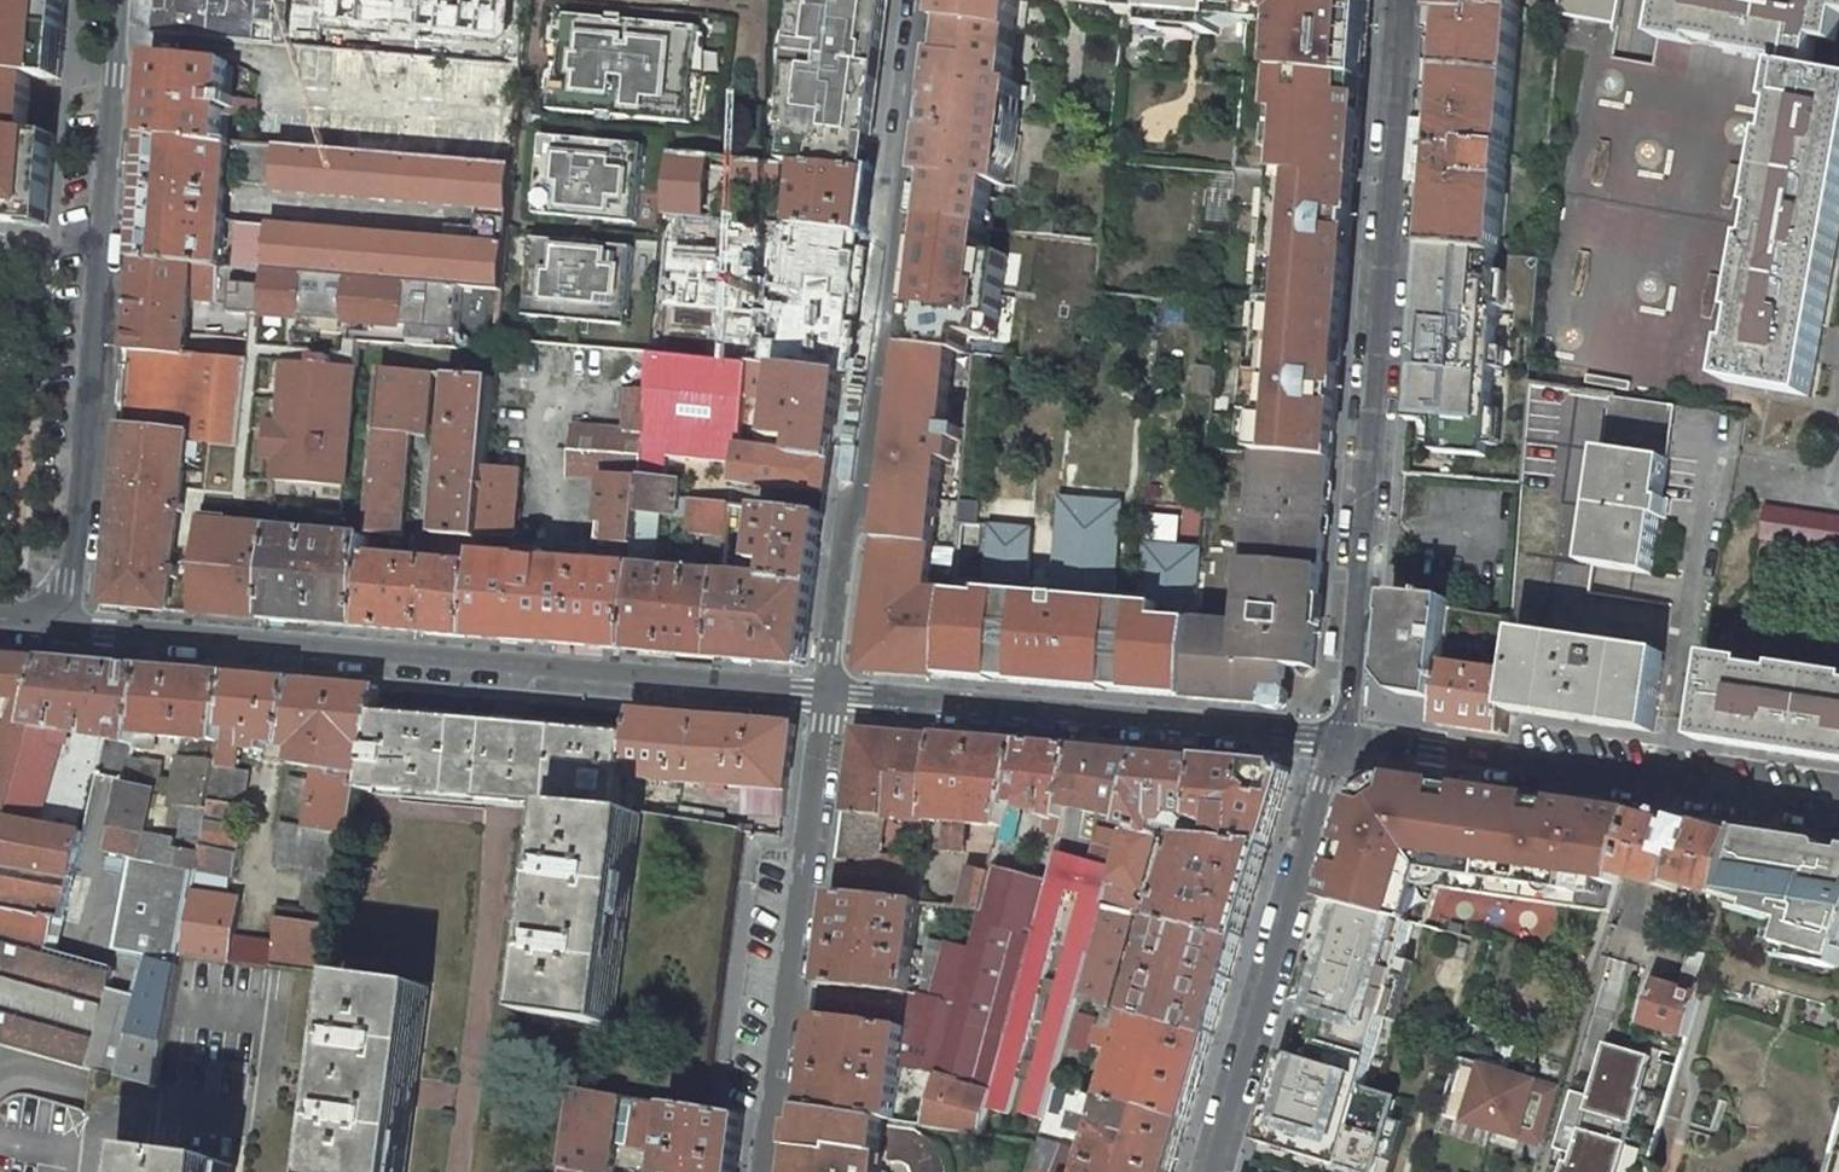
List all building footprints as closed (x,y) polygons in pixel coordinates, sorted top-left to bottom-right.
[(48,226),(56,136),(28,134),(33,77),(61,79),(68,0),(0,0),(0,221),(48,226)] [(859,170),(864,136),(872,138),(879,80),(890,0),(799,0),(799,4),(797,4),(783,104),(785,105),(782,128),(787,128),(782,163),(796,164),(859,170)] [(921,224),(983,230),(989,230),(995,185),(1005,186),(1008,163),(1004,162),(1007,135),(1003,134),(1004,118),(1009,119),(1012,102),(1016,103),(1018,84),(1012,83),(1014,66),(1010,65),(1015,32),(1018,33),(1023,0),(950,0),(921,224)] [(1126,5),(1151,8),(1149,30),(1171,32),(1172,24),(1197,27),(1197,34),(1216,35),(1218,14),(1246,16),(1247,11),(1248,0),(1126,0),(1126,5)] [(1275,150),(1265,150),(1263,173),(1283,175),(1355,180),(1362,95),(1351,94),(1352,80),(1363,81),(1370,0),(1248,0),(1247,11),(1286,15),(1275,150)] [(1439,35),(1436,71),(1441,72),(1514,78),(1521,0),(1442,0),(1439,35)] [(1560,15),(1617,25),(1621,0),(1561,0),(1560,15)] [(1658,33),(1785,55),(1783,70),(1789,71),(1733,383),(1810,396),(1838,235),(1838,78),(1812,73),(1818,39),(1837,43),(1838,29),(1838,0),(1664,0),(1658,33)] [(551,79),(548,109),(598,114),(598,112),(613,113),(613,115),(690,123),(693,89),(681,88),(684,60),(696,61),(699,27),(623,19),(622,22),(607,20),(607,18),(565,14),(565,17),(557,16),(555,42),(560,43),(556,80),(551,79)] [(261,145),(515,166),(523,65),(459,60),(336,49),(329,127),(263,122),(261,145)] [(147,136),(223,142),(224,116),(235,117),(236,99),(226,98),(229,62),(154,56),(147,136)] [(250,68),(245,120),(263,122),(267,73),(250,68)] [(1498,256),(1514,78),(1441,72),(1436,71),(1433,110),(1422,249),(1460,252),(1460,253),(1498,256)] [(245,120),(243,143),(261,145),(263,122),(245,120)] [(538,152),(532,212),(634,223),(640,162),(634,161),(636,144),(545,135),(543,153),(538,152)] [(261,145),(243,143),(223,142),(147,136),(142,191),(136,259),(503,291),(515,166),(261,145)] [(867,170),(872,138),(864,136),(859,170),(867,170)] [(703,156),(670,153),(668,177),(664,215),(698,218),(703,156)] [(776,162),(733,159),(731,180),(775,183),(776,162)] [(859,170),(796,164),(791,225),(824,228),(841,229),(860,231),(867,170),(859,170)] [(1237,205),(1280,209),(1283,175),(1263,173),(1240,171),(1237,205)] [(1280,209),(1267,366),(1257,365),(1253,416),(1263,417),(1260,452),(1332,458),(1355,180),(1283,175),(1280,209)] [(816,288),(824,228),(791,225),(698,218),(664,215),(664,216),(652,354),(748,364),(841,373),(847,329),(709,313),(717,255),(738,257),(739,247),(744,248),(745,235),(758,237),(753,280),(816,288)] [(983,230),(921,224),(906,346),(954,352),(965,353),(967,335),(997,337),(1004,256),(981,254),(983,230)] [(834,282),(853,284),(860,231),(841,229),(834,282)] [(528,298),(527,315),(618,324),(619,307),(625,308),(631,247),(529,236),(523,297),(528,298)] [(879,244),(864,238),(853,342),(867,331),(879,244)] [(1460,252),(1422,249),(1413,351),(1429,352),(1427,370),(1412,369),(1407,421),(1438,423),(1436,455),(1496,459),(1510,271),(1497,270),(1498,256),(1460,253),(1460,252)] [(494,379),(498,340),(499,340),(503,291),(136,259),(129,350),(249,359),(293,362),(383,369),(494,379)] [(954,352),(906,346),(881,539),(934,545),(943,462),(952,463),(955,426),(946,425),(954,352)] [(129,350),(107,606),(172,611),(189,455),(203,456),(205,444),(242,447),(249,359),(129,350)] [(667,456),(736,462),(738,446),(744,397),(748,364),(652,354),(648,390),(642,454),(667,456)] [(205,444),(203,456),(189,455),(172,611),(226,616),(268,619),(277,530),(278,513),(293,362),(249,359),(242,447),(205,444)] [(278,513),(308,514),(307,533),(277,530),(268,619),(362,627),(369,538),(337,536),(339,517),(371,519),(383,369),(293,362),(278,513)] [(794,452),(738,446),(736,462),(733,481),(826,493),(841,373),(748,364),(744,397),(773,400),(768,436),(795,439),(794,452)] [(369,538),(362,627),(471,637),(487,466),(494,379),(383,369),(371,519),(369,538)] [(521,469),(487,466),(471,637),(587,647),(624,650),(637,514),(641,469),(642,454),(648,390),(631,388),(627,431),(573,426),(569,473),(605,476),(599,542),(613,544),(611,565),(547,560),(548,553),(526,551),(525,558),(498,556),(500,537),(515,538),(521,469)] [(1675,405),(1611,395),(1603,449),(1608,450),(1592,565),(1651,574),(1659,517),(1667,518),(1669,500),(1662,499),(1675,405)] [(1241,561),(1323,568),(1332,458),(1260,452),(1257,451),(1252,507),(1245,506),(1241,561)] [(637,514),(659,515),(676,517),(680,483),(664,481),(667,456),(642,454),(641,469),(637,514)] [(1153,689),(1188,692),(1194,621),(1201,547),(1143,542),(1138,603),(1114,600),(1123,501),(1060,495),(1052,585),(1027,582),(1032,526),(989,522),(982,593),(950,590),(942,675),(1023,682),(1023,677),(1049,680),(1049,684),(1153,693),(1153,689)] [(693,497),(691,518),(690,534),(709,535),(728,537),(731,502),(693,497)] [(771,578),(724,574),(717,658),(803,666),(823,514),(762,506),(755,559),(773,561),(771,578)] [(1765,506),(1760,538),(1838,552),(1838,550),(1838,517),(1765,506)] [(655,568),(659,515),(637,514),(624,650),(717,658),(724,574),(728,537),(709,535),(706,572),(655,568)] [(950,590),(954,547),(934,545),(881,539),(864,671),(942,677),(942,675),(950,590)] [(1316,664),(1323,568),(1241,561),(1236,606),(1245,607),(1243,624),(1194,621),(1188,692),(1188,698),(1265,705),(1268,664),(1311,668),(1316,664)] [(1400,597),(1393,596),(1387,664),(1394,665),(1393,675),(1402,687),(1441,693),(1444,664),(1452,600),(1400,595),(1400,597)] [(1726,665),(1838,681),(1838,644),(1732,627),(1726,665)] [(1664,661),(1518,639),(1513,660),(1511,674),(1507,710),(1653,732),(1664,661)] [(0,656),(0,698),(16,699),(36,701),(47,660),(0,656)] [(134,667),(47,660),(36,701),(30,725),(53,729),(118,742),(133,745),(150,669),(134,667)] [(1709,662),(1697,739),(1838,761),(1838,681),(1726,665),(1709,662)] [(1511,674),(1444,664),(1441,693),(1440,701),(1437,724),(1503,734),(1507,710),(1511,674)] [(233,676),(150,669),(133,745),(133,747),(154,750),(156,737),(184,740),(221,743),(233,676)] [(282,680),(233,676),(221,743),(211,802),(243,807),(249,772),(237,770),(239,748),(265,751),(267,742),(274,743),(283,745),(294,681),(282,680)] [(381,689),(294,681),(283,745),(296,747),(293,764),(323,769),(321,781),(315,828),(354,836),(362,790),(377,713),(380,692),(381,689)] [(16,699),(10,716),(0,751),(0,835),(5,815),(30,725),(36,701),(16,699)] [(795,725),(632,710),(631,714),(627,734),(619,777),(747,788),(745,814),(784,817),(795,725)] [(511,724),(377,713),(362,790),(502,802),(560,807),(613,812),(619,777),(627,734),(511,724)] [(53,729),(30,725),(5,815),(38,823),(58,744),(49,742),(53,729)] [(941,737),(857,730),(846,813),(885,817),(930,822),(941,737)] [(1024,745),(941,737),(930,822),(948,823),(946,851),(964,853),(967,825),(1002,828),(1008,806),(1024,745)] [(221,743),(184,740),(173,807),(180,807),(178,840),(176,866),(198,870),(211,802),(221,743)] [(1078,749),(1024,745),(1008,806),(1020,809),(1063,819),(1066,806),(1078,749)] [(1145,755),(1078,749),(1066,806),(1097,812),(1127,819),(1145,755)] [(1145,755),(1127,819),(1125,829),(1158,838),(1162,825),(1173,826),(1180,818),(1198,819),(1203,760),(1145,755)] [(142,760),(130,758),(126,778),(109,854),(135,859),(176,866),(178,840),(147,834),(161,791),(159,790),(162,772),(141,768),(142,760)] [(1269,848),(1290,775),(1286,767),(1203,760),(1198,819),(1220,828),(1219,834),(1269,848)] [(321,781),(290,776),(275,863),(309,870),(300,921),(337,927),(354,836),(315,828),(321,781)] [(1361,793),(1329,902),(1411,923),(1423,926),(1436,885),(1614,911),(1624,877),(1643,817),(1387,778),(1361,793)] [(243,807),(211,802),(198,870),(183,957),(197,958),(210,960),(224,962),(238,963),(252,965),(266,967),(280,969),(294,970),(329,975),(337,927),(300,921),(277,918),(275,943),(235,938),(241,900),(227,898),(230,876),(234,877),(247,808),(243,807)] [(1020,809),(1008,806),(1002,828),(996,850),(992,868),(1011,872),(1018,845),(1014,844),(1021,815),(1020,809)] [(1063,819),(1059,837),(1090,844),(1097,812),(1066,806),(1063,819)] [(613,812),(560,807),(533,1016),(610,1026),(638,814),(613,812)] [(885,817),(846,813),(835,895),(920,903),(924,868),(925,863),(880,857),(885,817)] [(5,815),(0,835),(0,862),(75,879),(85,833),(38,823),(5,815)] [(1748,833),(1643,817),(1624,877),(1680,887),(1681,879),(1732,885),(1733,883),(1748,833)] [(1158,838),(1125,829),(1119,850),(1110,881),(1138,889),(1144,891),(1158,838)] [(1838,1010),(1838,853),(1799,847),(1791,849),(1783,847),(1785,838),(1748,833),(1733,883),(1732,885),(1720,926),(1715,942),(1703,984),(1750,998),(1753,985),(1838,1010)] [(1241,941),(1269,848),(1219,834),(1217,841),(1187,837),(1183,840),(1159,922),(1241,941)] [(1090,844),(1059,837),(1056,854),(1049,880),(981,1135),(1038,1143),(1077,999),(1102,909),(1110,881),(1119,850),(1090,844)] [(942,870),(924,868),(920,903),(921,904),(928,904),(981,910),(992,868),(996,850),(980,846),(974,868),(970,867),(965,889),(941,886),(942,870)] [(176,866),(135,859),(118,952),(152,958),(181,963),(183,957),(198,870),(176,866)] [(0,862),(0,936),(47,949),(55,918),(65,921),(75,879),(0,862)] [(1011,872),(992,868),(981,910),(978,922),(972,944),(958,996),(939,1070),(935,1088),(925,1126),(981,1135),(1049,880),(1011,872)] [(1102,909),(1131,916),(1136,917),(1141,903),(1136,898),(1138,889),(1110,881),(1102,909)] [(920,903),(835,895),(823,985),(910,992),(921,904),(920,903)] [(1308,975),(1390,997),(1401,959),(1411,923),(1329,902),(1308,975)] [(981,910),(928,904),(927,917),(978,922),(981,910)] [(1131,916),(1102,909),(1077,999),(1106,1007),(1131,916)] [(1241,941),(1159,922),(1132,1015),(1135,1016),(1213,1038),(1241,941)] [(0,936),(0,1044),(91,1069),(158,1088),(159,1083),(164,1056),(170,1026),(177,988),(181,963),(152,958),(141,997),(109,988),(115,968),(47,949),(0,936)] [(1696,939),(1681,988),(1700,993),(1703,984),(1715,942),(1696,939)] [(972,944),(947,941),(943,995),(958,996),(972,944)] [(1390,997),(1402,1000),(1413,963),(1401,959),(1390,997)] [(1313,1064),(1367,1078),(1384,1018),(1390,997),(1308,975),(1299,1006),(1316,1011),(1328,1014),(1313,1064)] [(349,978),(323,1171),(402,1171),(426,988),(349,978)] [(1681,988),(1656,981),(1641,1024),(1687,1037),(1700,993),(1681,988)] [(910,992),(823,985),(819,1016),(905,1028),(901,1065),(939,1070),(958,996),(943,995),(910,992)] [(1384,1018),(1396,1022),(1402,1000),(1390,997),(1384,1018)] [(1301,1061),(1313,1064),(1328,1014),(1316,1011),(1301,1061)] [(905,1028),(819,1016),(807,1109),(883,1120),(894,1122),(896,1099),(901,1065),(905,1028)] [(1213,1038),(1135,1016),(1128,1038),(1114,1034),(1108,1053),(1122,1057),(1110,1100),(1188,1124),(1213,1038)] [(1628,1142),(1625,1141),(1631,1123),(1633,1124),(1644,1090),(1641,1089),(1651,1056),(1606,1043),(1594,1084),(1590,1096),(1572,1090),(1567,1105),(1571,1107),(1567,1122),(1563,1121),(1555,1146),(1560,1148),(1553,1171),(1619,1171),(1628,1142)] [(1358,1171),(1375,1171),(1395,1102),(1368,1094),(1364,1087),(1367,1078),(1313,1064),(1301,1061),(1284,1056),(1258,1143),(1358,1171)] [(1440,1115),(1492,1131),(1510,1074),(1457,1058),(1440,1115)] [(1492,1131),(1544,1146),(1561,1090),(1510,1074),(1492,1131)] [(1590,1096),(1594,1084),(1575,1079),(1572,1090),(1590,1096)] [(917,1101),(896,1099),(894,1122),(911,1124),(925,1126),(935,1088),(921,1084),(917,1101)] [(577,1089),(566,1167),(586,1171),(611,1171),(615,1144),(666,1152),(663,1171),(737,1171),(744,1117),(703,1110),(577,1089)] [(1110,1100),(1103,1124),(1087,1119),(1081,1138),(1097,1143),(1092,1159),(1089,1171),(1173,1171),(1188,1124),(1110,1100)] [(1567,1122),(1571,1107),(1567,1105),(1563,1121),(1567,1122)] [(877,1169),(883,1120),(807,1109),(799,1171),(883,1171),(877,1169)] [(1038,1143),(1030,1170),(1038,1171),(1089,1171),(1092,1159),(1038,1143)] [(151,1153),(149,1171),(232,1171),(233,1164),(218,1162),(203,1160),(188,1158),(173,1156),(159,1154),(151,1153)]
